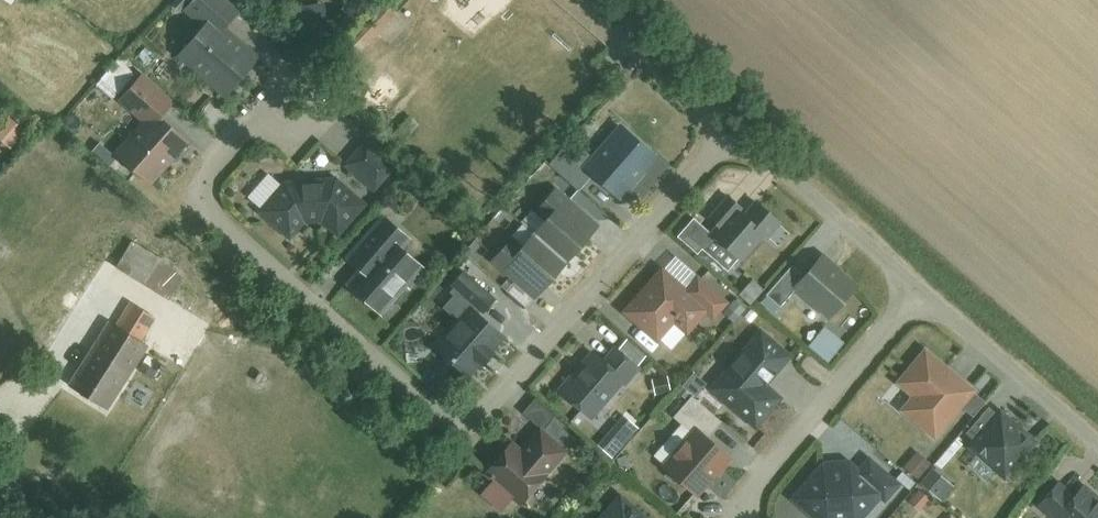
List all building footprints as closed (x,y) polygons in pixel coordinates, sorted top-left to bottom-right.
[(205,34),(181,62),(226,101),(249,74),(218,48),(229,36),(196,8),(187,19),(205,34)] [(114,163),(149,192),(183,150),(161,131),(179,110),(143,81),(119,110),(142,128),(114,163)] [(11,110),(0,122),(0,128),(20,147),(34,132),(11,110)] [(598,177),(629,202),(664,158),(628,130),(602,163),(580,145),(562,168),(588,190),(598,177)] [(371,145),(348,170),(376,195),(398,170),(371,145)] [(271,175),(251,199),(265,210),(284,186),(271,175)] [(284,190),(260,219),(289,244),(302,229),(317,229),(328,232),(339,240),(361,212),(324,187),(305,182),(292,186),(284,190)] [(494,265),(535,299),(595,227),(553,191),(539,208),(551,218),(521,254),(511,245),(494,265)] [(717,243),(742,267),(777,231),(761,216),(752,226),(731,206),(713,226),(724,236),(717,243)] [(374,324),(422,272),(401,254),(412,242),(387,221),(345,271),(363,286),(349,303),(374,324)] [(141,241),(124,269),(168,298),(186,270),(141,241)] [(781,311),(798,294),(831,325),(859,295),(827,265),(813,280),(801,268),(770,300),(781,311)] [(674,270),(628,322),(650,341),(671,318),(698,342),(723,314),(674,270)] [(463,278),(452,291),(481,316),(492,303),(463,278)] [(119,330),(105,320),(67,380),(106,405),(144,347),(138,343),(154,318),(151,316),(135,306),(119,330)] [(499,345),(470,320),(437,358),(466,382),(476,370),(484,378),(495,365),(488,358),(499,345)] [(829,330),(813,349),(832,366),(848,347),(829,330)] [(789,367),(761,344),(714,398),(757,434),(783,403),(768,391),(789,367)] [(412,348),(410,370),(428,371),(429,349),(412,348)] [(561,398),(592,426),(640,373),(618,352),(604,368),(593,358),(581,371),(588,377),(583,381),(574,373),(562,386),(567,391),(561,398)] [(978,399),(928,356),(900,389),(916,402),(904,418),(938,446),(978,399)] [(660,383),(661,397),(677,397),(676,383),(660,383)] [(541,402),(528,416),(549,434),(561,421),(541,402)] [(662,482),(691,505),(728,458),(712,446),(725,428),(693,404),(676,426),(694,440),(662,482)] [(975,453),(1006,480),(1033,449),(1003,422),(975,453)] [(487,480),(521,510),(565,460),(539,437),(524,454),(516,446),(487,480)] [(924,455),(908,472),(920,483),(936,465),(924,455)] [(834,460),(793,505),(807,517),(860,517),(878,498),(889,508),(901,494),(870,466),(857,481),(834,460)] [(937,467),(922,484),(945,503),(959,485),(937,467)] [(1040,516),(1043,517),(1097,517),(1061,488),(1040,516)] [(915,508),(928,517),(940,503),(927,493),(915,508)] [(622,505),(610,517),(636,517),(622,505)]
